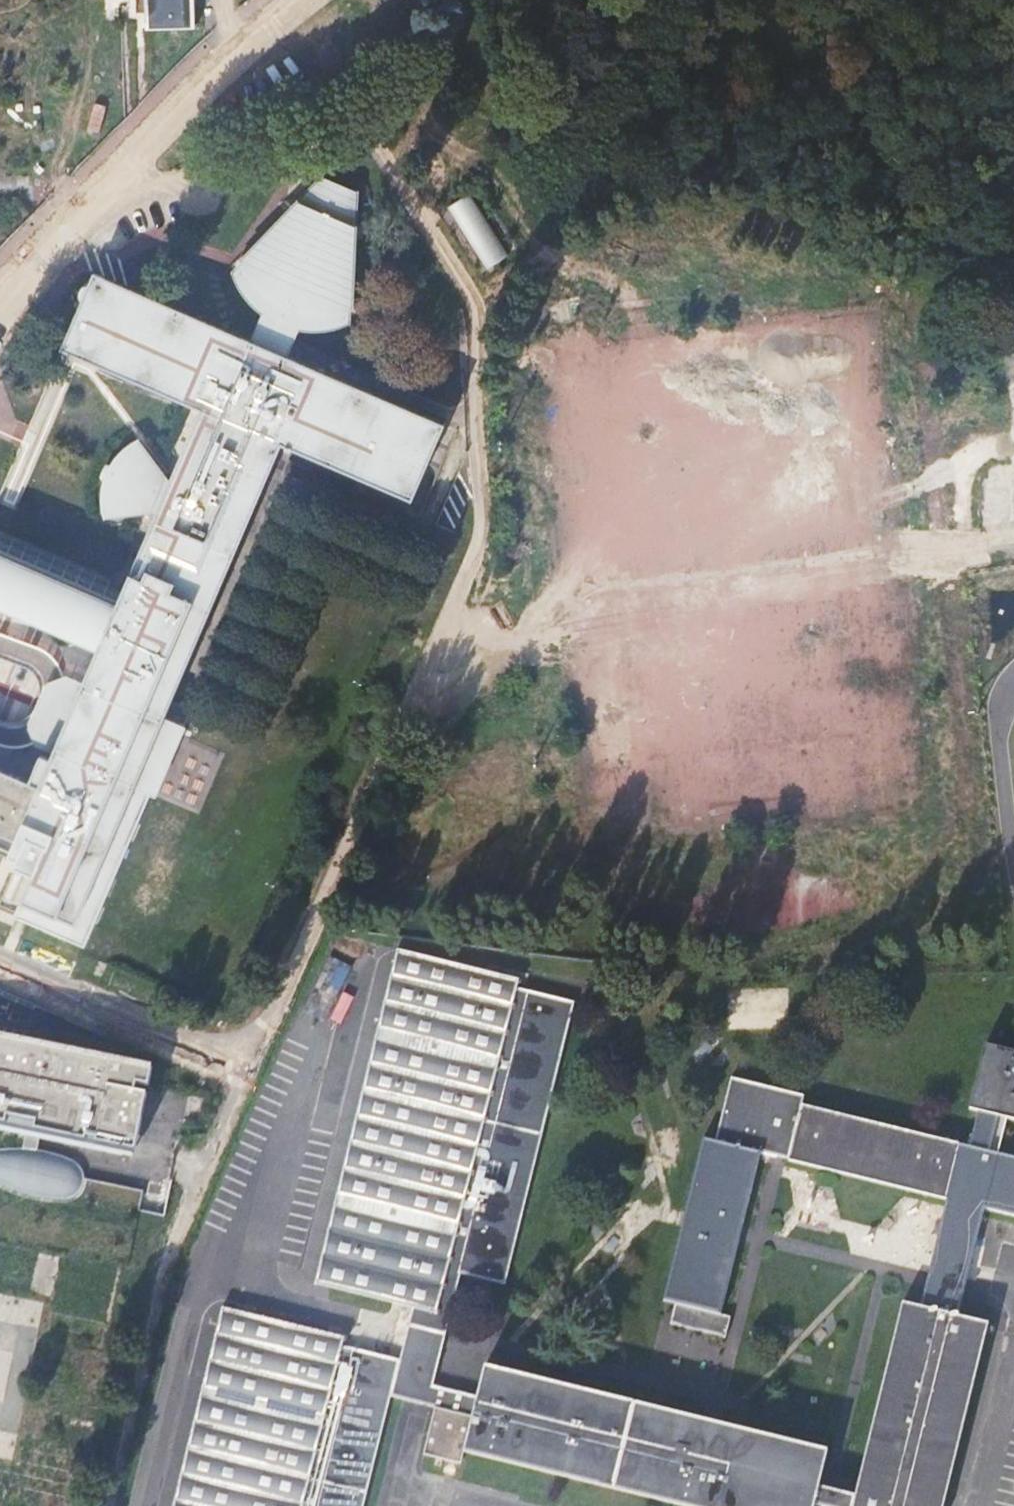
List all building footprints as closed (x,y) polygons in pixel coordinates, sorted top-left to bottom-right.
[(150,18),(150,26),(192,25),(192,0),(127,0),(127,7),(149,7),(150,18)] [(140,18),(150,18),(149,7),(127,7),(127,18),(140,18)] [(16,913),(84,945),(148,790),(153,792),(181,728),(163,720),(282,443),(412,499),(445,424),(286,356),(293,340),(306,309),(353,309),(358,192),(323,178),(242,261),(273,293),(262,317),(251,341),(94,274),(63,348),(202,409),(171,480),(139,438),(115,457),(105,474),(101,496),(105,518),(148,513),(154,520),(123,593),(109,587),(112,579),(0,532),(0,606),(99,649),(52,759),(41,755),(30,781),(0,768),(0,847),(11,852),(18,858),(16,864),(34,872),(16,913)] [(468,193),(446,207),(485,269),(507,255),(468,193)] [(814,1504),(820,1505),(944,1505),(988,1324),(956,1316),(962,1296),(968,1270),(983,1208),(998,1212),(1013,1216),(1013,1156),(1008,1155),(1013,1128),(1013,1051),(986,1044),(970,1108),(978,1110),(970,1145),(802,1103),(804,1095),(732,1076),(716,1140),(703,1137),(685,1212),(683,1219),(681,1227),(663,1300),(667,1301),(675,1303),(670,1324),(725,1339),(730,1318),(720,1316),(739,1240),(740,1233),(742,1227),(758,1163),(761,1152),(778,1156),(786,1158),(947,1199),(945,1207),(927,1279),(926,1286),(920,1307),(903,1303),(855,1495),(835,1490),(829,1489),(818,1486),(827,1450),(722,1425),(484,1367),(476,1397),(431,1387),(445,1332),(446,1325),(459,1274),(503,1284),(559,1061),(573,1001),(517,987),(519,979),(397,948),(356,1114),(354,1122),(314,1283),(327,1287),(394,1304),(410,1308),(398,1360),(341,1346),(343,1337),(221,1305),(206,1365),(203,1377),(201,1384),(195,1410),(193,1417),(172,1502),(171,1505),(362,1505),(389,1397),(402,1400),(407,1401),(437,1408),(426,1455),(461,1463),(463,1452),(689,1505),(813,1505),(814,1504)] [(329,970),(350,976),(354,962),(332,956),(329,970)] [(789,985),(734,986),(735,1027),(790,1025),(789,985)] [(23,1131),(21,1145),(5,1145),(0,1145),(0,1182),(6,1185),(16,1189),(26,1192),(36,1193),(46,1194),(54,1194),(61,1193),(66,1192),(70,1190),(72,1189),(73,1186),(75,1184),(77,1179),(78,1176),(77,1173),(77,1170),(76,1169),(76,1168),(75,1167),(73,1164),(68,1159),(60,1154),(54,1151),(48,1149),(35,1146),(37,1134),(119,1151),(121,1144),(133,1146),(144,1092),(132,1089),(134,1081),(145,1083),(149,1066),(116,1059),(115,1061),(0,1033),(0,1127),(23,1131)]
